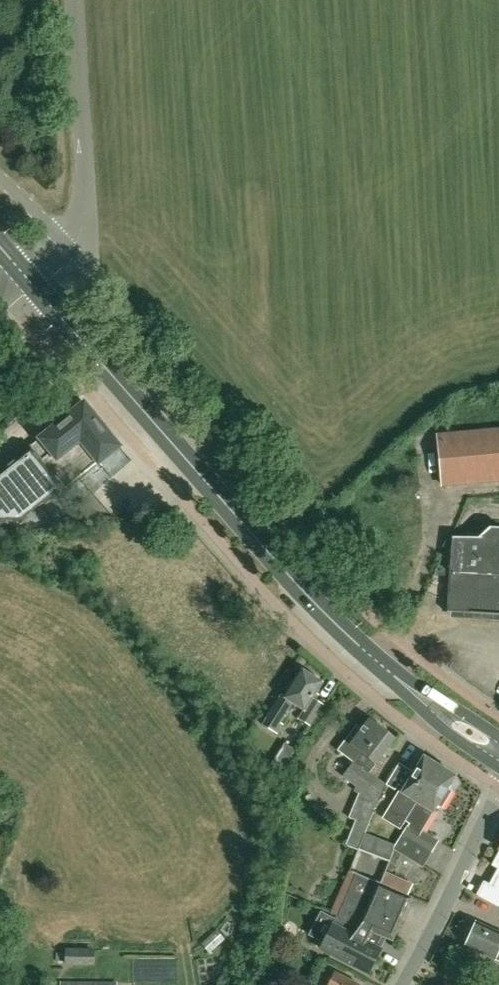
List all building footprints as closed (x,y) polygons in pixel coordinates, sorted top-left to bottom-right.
[(23,523),(48,503),(62,492),(119,446),(84,404),(0,472),(0,524),(23,523)] [(435,436),(440,485),(498,478),(498,429),(435,436)] [(435,572),(450,573),(448,611),(498,614),(498,529),(491,529),(482,537),(482,540),(450,539),(435,572)] [(281,694),(267,716),(262,724),(262,725),(277,734),(283,725),(280,723),(293,704),(305,711),(300,719),(310,726),(323,705),(313,699),(322,683),(301,670),(284,696),(281,694)] [(369,719),(362,728),(357,724),(337,750),(353,763),(343,776),(356,787),(354,790),(359,794),(349,818),(356,820),(346,846),(358,850),(375,807),(385,786),(369,773),(375,764),(395,739),(369,719)] [(272,763),(282,770),(295,750),(285,743),(272,763)] [(400,829),(405,821),(439,766),(424,756),(414,773),(399,763),(386,784),(395,789),(398,784),(404,787),(401,792),(400,791),(383,818),(400,829)] [(433,813),(438,805),(442,807),(452,792),(448,789),(456,776),(439,766),(405,821),(409,824),(394,847),(423,865),(430,852),(431,853),(438,841),(422,831),(433,813)] [(339,916),(358,925),(381,935),(392,940),(411,898),(407,896),(411,888),(380,874),(377,881),(357,872),(339,916)] [(494,888),(484,882),(477,896),(498,907),(498,879),(494,888)] [(308,936),(323,943),(320,948),(369,974),(381,950),(375,947),(381,935),(358,925),(339,916),(337,916),(335,919),(321,911),(308,936)] [(476,922),(465,946),(498,961),(498,932),(476,922)] [(95,949),(65,949),(65,965),(94,966),(95,949)] [(335,972),(328,984),(359,984),(335,972)]
